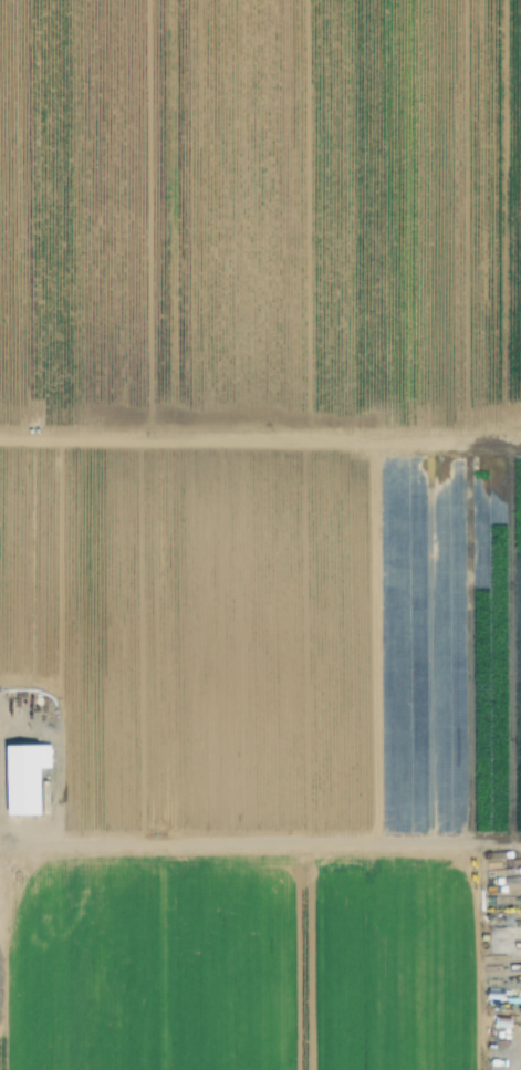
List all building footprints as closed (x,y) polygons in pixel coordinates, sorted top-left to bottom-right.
[(7,813),(40,812),(39,743),(6,744),(7,813)]
